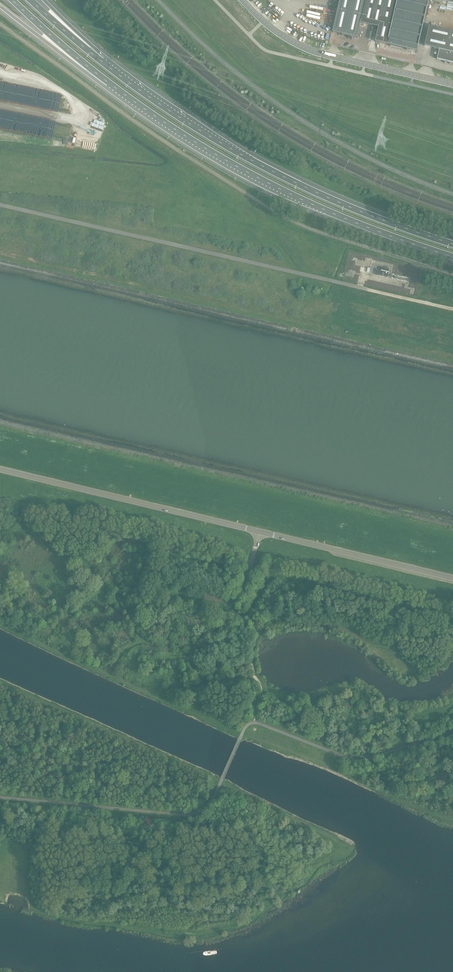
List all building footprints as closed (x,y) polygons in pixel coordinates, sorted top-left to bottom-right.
[(333,32),(348,36),(347,38),(352,39),(353,37),(357,38),(361,23),(379,27),(376,42),(390,45),(407,49),(417,51),(429,2),(418,0),(340,0),(333,32)] [(429,26),(425,46),(439,49),(437,59),(452,63),(452,32),(429,26)] [(378,270),(377,275),(388,278),(390,269),(382,268),(381,270),(378,270)]
